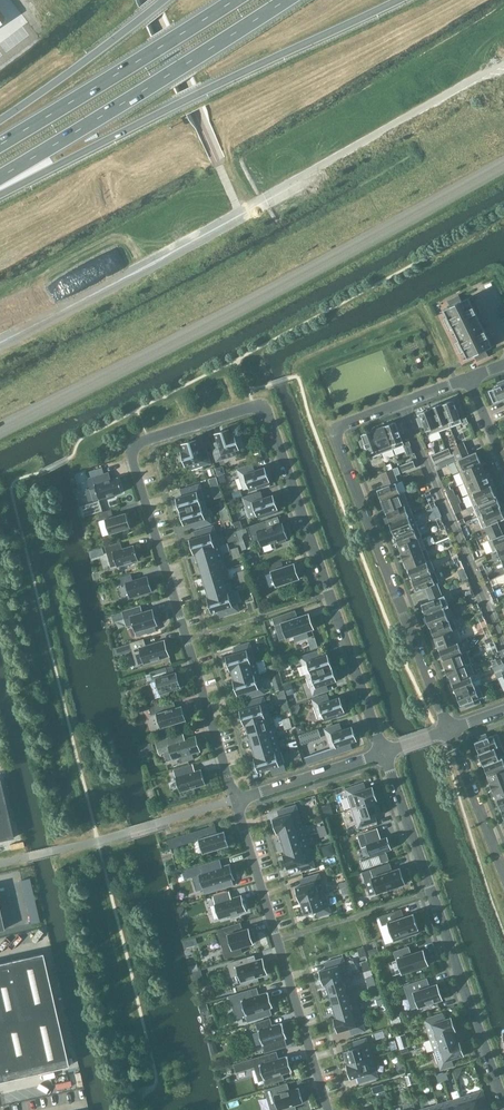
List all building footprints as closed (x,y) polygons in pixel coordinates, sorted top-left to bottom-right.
[(447,317),(443,319),(449,330),(453,328),(456,335),(459,341),(455,343),(460,354),(464,352),(468,359),(473,356),(475,356),(479,354),(482,352),(486,350),(487,350),(493,347),(489,340),(488,337),(487,334),(485,332),(484,329),(481,322),(478,316),(476,313),(475,310),(474,308),(472,305),(469,299),(469,298),(463,301),(462,301),(459,295),(447,300),(451,307),(449,307),(444,310),(447,317)] [(499,387),(489,391),(494,403),(503,399),(503,380),(497,383),(499,387)] [(463,411),(459,402),(455,404),(454,400),(443,405),(451,427),(462,423),(461,420),(459,413),(463,411)] [(443,405),(442,404),(430,408),(431,409),(439,432),(451,427),(443,405)] [(439,432),(431,409),(419,413),(421,417),(417,418),(420,427),(424,426),(428,436),(439,432)] [(384,426),(393,450),(405,445),(401,435),(405,434),(402,425),(398,426),(396,422),(384,426)] [(373,431),(382,454),(393,450),(384,426),(373,431)] [(211,444),(217,462),(237,455),(236,450),(240,449),(235,435),(232,437),(229,429),(216,434),(218,441),(211,444)] [(382,454),(373,431),(362,435),(363,439),(359,441),(362,450),(367,448),(370,458),(382,454)] [(181,453),(186,466),(189,465),(191,470),(211,463),(206,445),(199,448),(196,440),(183,444),(185,451),(181,453)] [(464,442),(451,447),(454,454),(467,448),(464,442)] [(455,457),(457,460),(455,461),(455,462),(459,473),(482,463),(477,452),(470,455),(467,448),(454,454),(455,457)] [(448,457),(445,450),(432,455),(435,462),(448,457)] [(414,461),(401,466),(403,473),(416,468),(414,461)] [(446,461),(440,463),(435,465),(437,470),(448,466),(447,464),(446,461)] [(464,484),(486,474),(482,463),(459,473),(464,484)] [(237,469),(244,490),(249,488),(251,491),(271,484),(270,481),(265,468),(255,471),(253,464),(237,469)] [(223,467),(216,469),(218,476),(225,474),(223,467)] [(389,471),(381,474),(383,480),(396,475),(394,469),(393,469),(389,471)] [(91,478),(88,479),(91,489),(94,501),(100,500),(108,497),(108,499),(115,497),(115,495),(123,492),(118,478),(111,480),(107,481),(105,474),(91,478)] [(469,495),(491,485),(486,474),(464,484),(469,495)] [(399,482),(396,475),(383,480),(386,487),(377,490),(382,502),(401,494),(397,483),(399,482)] [(216,477),(209,479),(211,485),(218,482),(216,477)] [(176,498),(180,512),(206,504),(200,484),(181,490),(183,496),(176,498)] [(491,485),(469,495),(474,506),(496,496),(491,485)] [(243,498),(250,518),(257,516),(259,519),(279,512),(278,509),(273,495),(264,498),(261,492),(243,498)] [(401,494),(382,502),(386,513),(409,504),(405,492),(401,494)] [(496,496),(474,506),(478,517),(500,507),(501,508),(501,507),(496,496)] [(180,512),(184,525),(191,523),(193,529),(212,524),(206,504),(180,512)] [(386,513),(390,524),(414,515),(409,504),(386,513)] [(501,508),(500,507),(478,517),(483,528),(485,527),(488,534),(501,528),(498,522),(503,519),(503,516),(501,508)] [(112,509),(99,513),(101,521),(106,520),(110,534),(131,528),(127,513),(114,517),(112,509)] [(414,515),(390,524),(394,536),(395,535),(418,526),(414,515)] [(267,520),(248,527),(253,543),(260,540),(262,547),(278,541),(279,544),(287,542),(286,539),(288,538),(283,523),(269,528),(267,520)] [(240,521),(233,523),(236,530),(243,528),(240,521)] [(195,553),(220,546),(214,526),(195,532),(197,538),(190,540),(194,554),(195,553)] [(399,546),(422,537),(418,526),(395,535),(399,546)] [(488,534),(491,540),(488,541),(493,552),(497,551),(497,550),(503,548),(503,534),(501,528),(488,534)] [(402,558),(427,549),(422,537),(399,546),(402,553),(400,554),(402,558)] [(121,542),(106,547),(108,554),(112,567),(117,566),(118,567),(126,564),(127,566),(133,564),(133,562),(138,561),(139,561),(134,545),(134,546),(123,549),(121,542)] [(220,546),(195,553),(197,558),(196,558),(198,565),(223,557),(220,546)] [(408,569),(431,560),(427,549),(402,558),(404,563),(405,562),(408,569)] [(223,557),(198,565),(200,571),(201,571),(202,576),(227,569),(223,557)] [(269,565),(276,586),(300,579),(295,564),(284,567),(282,560),(269,565)] [(431,560),(408,569),(412,580),(431,573),(435,571),(431,560)] [(205,588),(230,580),(227,569),(202,576),(204,581),(203,581),(205,588)] [(427,595),(441,590),(438,583),(439,582),(435,571),(431,573),(412,580),(417,592),(425,588),(427,595)] [(133,581),(131,574),(118,578),(120,585),(126,584),(130,598),(153,591),(148,576),(133,581)] [(230,580),(205,588),(207,594),(208,594),(209,599),(234,592),(230,580)] [(441,590),(427,595),(430,601),(421,604),(426,616),(444,609),(449,607),(445,595),(443,596),(441,590)] [(209,599),(208,599),(212,613),(218,611),(220,617),(240,611),(234,592),(209,599)] [(254,600),(247,602),(250,611),(257,609),(254,600)] [(123,612),(125,619),(131,617),(135,631),(158,624),(154,610),(143,613),(141,606),(123,612)] [(444,609),(426,616),(425,616),(430,628),(430,627),(449,620),(444,609)] [(273,618),(280,640),(294,635),(297,642),(309,638),(307,631),(314,629),(313,624),(313,622),(312,622),(311,620),(312,620),(311,618),(311,619),(309,614),(292,620),(289,612),(273,618)] [(435,638),(458,629),(453,618),(449,620),(430,627),(435,638)] [(458,629),(435,638),(439,650),(458,642),(462,641),(458,629)] [(131,643),(138,665),(144,663),(144,664),(145,664),(145,663),(169,656),(170,656),(165,641),(164,641),(165,641),(146,647),(144,640),(131,643)] [(231,670),(256,662),(250,642),(234,647),(236,654),(226,657),(230,671),(231,670)] [(458,642),(439,650),(443,661),(462,653),(458,642)] [(307,676),(332,668),(328,655),(321,657),(319,650),(300,657),(307,676)] [(462,653),(443,661),(446,667),(445,668),(446,672),(471,663),(472,663),(467,651),(462,653)] [(256,662),(231,670),(233,676),(235,681),(260,674),(256,662)] [(475,674),(471,663),(446,672),(448,677),(449,677),(452,683),(471,676),(475,674)] [(493,667),(498,678),(499,678),(503,676),(502,672),(503,671),(503,665),(503,663),(499,665),(494,667),(493,667)] [(166,667),(150,672),(153,680),(156,679),(161,697),(170,694),(171,690),(185,686),(182,677),(179,678),(177,672),(169,675),(166,667)] [(337,681),(332,668),(307,676),(313,696),(329,691),(327,684),(337,681)] [(260,674),(235,681),(234,681),(238,695),(244,693),(246,699),(266,694),(260,674)] [(475,687),(471,676),(452,683),(456,694),(475,687)] [(282,683),(274,685),(276,691),(284,689),(282,683)] [(290,683),(284,686),(287,695),(294,693),(290,683)] [(475,687),(456,694),(461,706),(465,704),(466,708),(476,705),(474,701),(484,697),(479,685),(475,687)] [(328,694),(312,699),(319,720),(324,718),(325,721),(346,714),(345,711),(340,697),(330,701),(328,694)] [(270,716),(264,697),(245,702),(247,709),(240,711),(244,725),(246,724),(245,724),(270,716)] [(170,701),(150,708),(152,715),(157,714),(161,728),(187,721),(182,706),(173,709),(170,701)] [(245,724),(246,724),(247,729),(246,729),(248,736),(249,736),(249,735),(274,728),(270,716),(245,724)] [(305,757),(307,764),(353,749),(351,742),(357,740),(352,727),(343,730),(340,723),(324,729),(331,748),(305,757)] [(304,725),(297,727),(299,733),(306,731),(304,725)] [(249,735),(249,736),(251,741),(250,741),(252,747),(277,739),(274,728),(249,735)] [(307,733),(301,736),(303,744),(310,741),(307,733)] [(475,743),(479,754),(495,748),(495,749),(503,746),(498,734),(488,737),(486,733),(477,737),(478,738),(479,741),(475,743)] [(168,738),(156,742),(160,754),(164,753),(170,751),(173,760),(181,757),(183,762),(194,759),(192,754),(201,751),(196,736),(185,740),(181,738),(180,734),(168,738)] [(252,747),(254,753),(256,758),(281,751),(277,739),(252,747)] [(152,743),(145,745),(147,751),(154,749),(152,743)] [(483,766),(484,766),(484,765),(499,759),(495,749),(495,748),(479,754),(478,754),(483,766)] [(281,751),(256,758),(254,758),(258,772),(271,768),(273,775),(286,771),(281,751)] [(499,759),(484,765),(484,766),(488,776),(503,770),(503,761),(503,758),(499,759)] [(193,764),(174,770),(176,777),(180,792),(206,784),(202,770),(193,772),(191,765),(193,765),(193,764)] [(488,776),(490,783),(489,784),(491,788),(503,783),(503,770),(488,776)] [(13,838),(0,779),(0,841),(13,838)] [(352,809),(377,800),(377,799),(376,800),(375,795),(376,795),(373,787),(367,789),(364,783),(345,789),(352,809)] [(491,788),(493,793),(494,792),(497,799),(503,796),(503,783),(491,788)] [(376,801),(378,800),(377,800),(352,809),(359,828),(378,822),(375,815),(381,813),(379,805),(378,806),(376,801)] [(303,825),(297,805),(283,809),(285,816),(273,819),(275,827),(276,827),(277,832),(277,833),(279,832),(303,825)] [(330,805),(323,807),(326,816),(333,814),(330,805)] [(303,825),(279,832),(281,837),(280,837),(282,843),(306,836),(303,825)] [(211,827),(168,840),(171,848),(199,839),(204,854),(229,846),(225,831),(213,834),(211,827)] [(382,839),(378,829),(358,835),(362,848),(367,846),(370,856),(391,849),(392,849),(388,837),(387,837),(387,838),(382,839)] [(282,843),(282,844),(284,850),(285,850),(286,854),(286,855),(310,848),(306,836),(282,843)] [(286,854),(284,855),(284,856),(285,856),(286,860),(285,861),(288,869),(300,865),(302,872),(315,868),(310,848),(286,855),(286,854)] [(387,853),(379,856),(382,863),(389,861),(387,853)] [(230,864),(219,868),(217,860),(182,871),(185,879),(192,876),(194,880),(200,878),(205,894),(234,885),(232,880),(235,879),(230,864)] [(393,871),(390,863),(362,872),(365,881),(372,879),(376,893),(390,889),(391,891),(400,888),(399,886),(406,883),(401,868),(393,871)] [(29,897),(36,896),(32,873),(24,874),(29,897)] [(301,901),(325,893),(319,873),(300,879),(302,886),(296,888),(300,902),(301,901)] [(232,899),(229,892),(213,896),(216,904),(215,904),(219,919),(231,915),(232,917),(240,915),(239,913),(246,911),(242,896),(232,899)] [(301,901),(303,906),(302,906),(304,914),(316,911),(318,917),(332,913),(325,893),(301,901)] [(184,906),(176,908),(178,916),(181,915),(184,909),(184,906)] [(379,916),(379,917),(382,926),(388,924),(394,941),(418,933),(417,929),(418,929),(419,930),(414,913),(413,913),(413,914),(404,917),(401,909),(379,916)] [(225,936),(220,937),(226,958),(242,953),(241,947),(254,943),(253,942),(257,941),(254,933),(251,933),(250,929),(249,928),(243,930),(241,923),(223,928),(225,936)] [(191,939),(184,941),(186,947),(192,945),(191,939)] [(364,947),(357,949),(360,958),(367,956),(364,947)] [(397,960),(402,974),(429,964),(424,950),(411,954),(409,947),(394,952),(397,960)] [(378,948),(369,951),(371,956),(380,953),(378,948)] [(68,1066),(42,953),(0,963),(0,1082),(68,1066)] [(253,956),(229,964),(232,975),(238,973),(241,982),(242,982),(244,981),(245,983),(252,981),(251,979),(267,974),(268,974),(263,959),(255,962),(253,956)] [(349,977),(344,957),(324,963),(326,969),(320,971),(322,979),(323,979),(324,984),(323,984),(324,985),(326,984),(349,977)] [(201,970),(192,972),(195,984),(205,982),(201,970)] [(353,988),(349,977),(326,984),(328,989),(327,989),(329,995),(353,988)] [(430,987),(427,978),(405,986),(408,995),(414,993),(419,1007),(443,999),(438,984),(430,987)] [(377,986),(370,988),(371,995),(379,993),(377,986)] [(353,988),(329,995),(329,996),(330,996),(331,1000),(330,1001),(332,1006),(332,1007),(351,1001),(356,1000),(353,988)] [(242,1016),(246,1015),(248,1022),(272,1014),(270,1008),(272,1007),(273,1007),(273,1006),(269,993),(269,992),(268,992),(254,997),(252,990),(230,996),(232,1004),(238,1002),(242,1016)] [(356,1000),(351,1001),(332,1007),(333,1007),(334,1013),(335,1013),(336,1018),(334,1018),(334,1019),(360,1011),(356,1000)] [(206,1004),(199,1006),(201,1013),(208,1010),(206,1004)] [(360,1011),(334,1019),(335,1019),(336,1024),(338,1032),(350,1029),(352,1035),(366,1031),(360,1011)] [(424,1020),(431,1039),(456,1030),(455,1030),(453,1026),(454,1025),(452,1017),(445,1020),(443,1013),(424,1020)] [(399,1017),(391,1020),(393,1027),(402,1024),(399,1017)] [(270,1019),(257,1023),(265,1052),(287,1046),(285,1038),(286,1038),(287,1038),(287,1037),(283,1024),(282,1023),(273,1026),(270,1019)] [(454,1032),(456,1031),(456,1030),(431,1039),(434,1051),(460,1042),(460,1041),(457,1042),(456,1038),(456,1037),(454,1032)] [(406,1034),(397,1037),(401,1049),(408,1047),(410,1046),(406,1034)] [(348,1065),(347,1065),(347,1066),(373,1058),(367,1038),(353,1042),(355,1049),(344,1052),(346,1060),(347,1060),(348,1065)] [(395,1040),(389,1042),(392,1050),(398,1048),(395,1040)] [(459,1043),(460,1042),(434,1051),(441,1070),(454,1066),(452,1059),(464,1055),(462,1047),(461,1047),(459,1043)] [(274,1053),(253,1059),(234,1064),(237,1072),(260,1065),(266,1085),(284,1079),(282,1074),(292,1071),(292,1070),(288,1057),(288,1056),(287,1056),(276,1060),(274,1053)] [(379,1078),(373,1058),(347,1066),(348,1066),(349,1071),(348,1071),(351,1079),(357,1077),(359,1083),(379,1078)] [(384,1083),(378,1085),(372,1087),(374,1094),(386,1091),(384,1083)] [(278,1109),(286,1108),(287,1109),(293,1109),(296,1109),(295,1105),(304,1102),(303,1100),(305,1099),(302,1090),(300,1090),(300,1088),(284,1093),(281,1086),(265,1090),(268,1098),(274,1096),(278,1109)] [(461,1097),(465,1109),(487,1109),(481,1091),(461,1097)] [(357,1098),(355,1092),(350,1094),(354,1107),(359,1105),(357,1098)] [(450,1101),(453,1109),(465,1109),(461,1097),(450,1101)] [(440,1109),(453,1109),(450,1101),(438,1104),(440,1109)]
